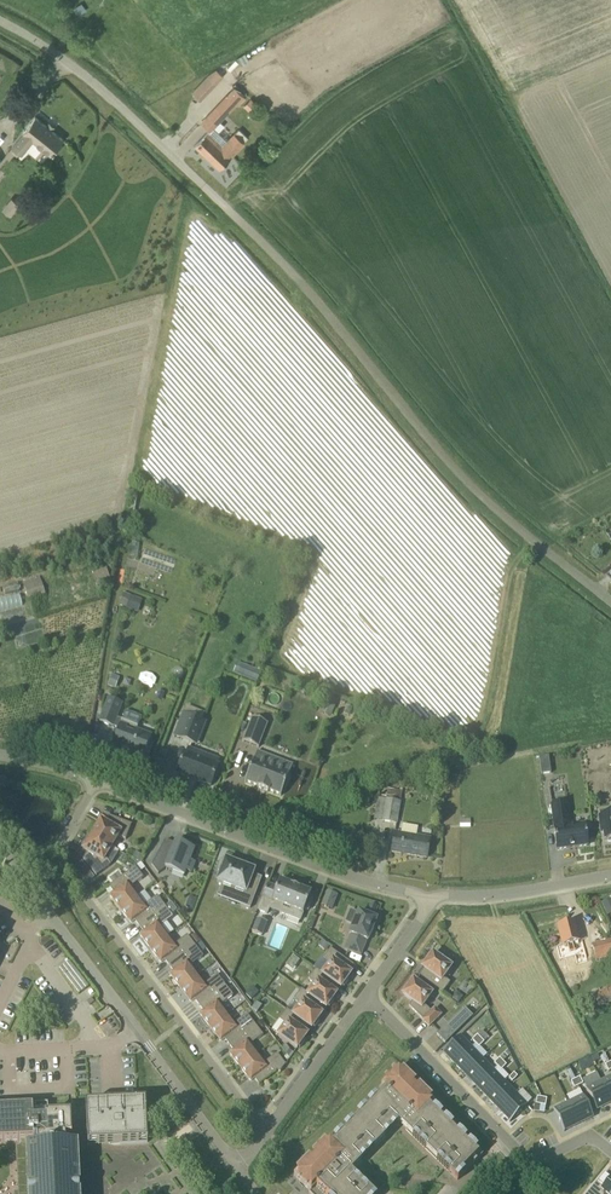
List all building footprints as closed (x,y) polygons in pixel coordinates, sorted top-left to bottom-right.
[(209,75),(208,77),(215,84),(223,76),(217,70),(209,75)] [(200,99),(211,88),(204,81),(193,93),(200,99)] [(210,129),(210,130),(212,128),(213,129),(237,104),(239,105),(245,98),(234,88),(228,95),(227,94),(203,122),(210,129)] [(250,112),(258,104),(251,98),(243,105),(250,112)] [(56,148),(63,140),(63,139),(35,116),(28,126),(11,146),(22,156),(34,142),(50,155),(56,148)] [(210,130),(210,129),(207,133),(196,145),(220,167),(231,156),(243,143),(234,134),(227,142),(213,129),(212,128),(210,130)] [(132,542),(131,556),(137,557),(139,543),(132,542)] [(98,589),(112,584),(107,567),(93,571),(98,589)] [(29,599),(45,594),(40,577),(23,581),(29,599)] [(6,596),(0,597),(0,610),(22,606),(18,584),(4,587),(6,596)] [(242,662),(237,673),(256,681),(260,670),(242,662)] [(112,674),(108,685),(116,688),(120,677),(112,674)] [(322,707),(333,711),(337,701),(326,697),(322,707)] [(113,727),(122,703),(109,698),(100,722),(113,727)] [(196,745),(206,721),(183,713),(174,737),(196,745)] [(258,748),(267,725),(251,719),(242,741),(258,748)] [(149,754),(153,745),(149,744),(152,737),(136,731),(138,727),(123,721),(123,720),(122,720),(111,747),(143,760),(146,753),(149,754)] [(191,755),(192,750),(188,749),(186,753),(185,752),(177,773),(211,786),(219,766),(217,765),(219,761),(206,756),(204,760),(191,755)] [(290,773),(263,763),(266,755),(257,752),(245,782),(246,783),(246,782),(257,786),(257,787),(269,792),(269,791),(280,795),(280,796),(281,796),(290,773)] [(539,757),(541,774),(550,773),(549,756),(539,757)] [(399,812),(400,802),(386,799),(382,821),(397,823),(399,812)] [(567,803),(551,805),(554,828),(557,849),(588,845),(585,824),(570,826),(567,803)] [(599,817),(601,833),(603,833),(604,840),(608,840),(608,842),(610,842),(610,815),(599,817)] [(132,825),(110,816),(109,816),(105,823),(103,821),(101,825),(99,824),(97,826),(96,825),(91,832),(92,833),(93,833),(92,835),(112,847),(118,836),(126,839),(132,825)] [(430,840),(416,838),(401,835),(395,834),(391,852),(427,858),(430,840)] [(112,847),(92,835),(91,837),(90,836),(89,836),(85,843),(85,844),(86,844),(85,846),(87,848),(85,851),(88,853),(83,860),(84,860),(96,876),(111,865),(106,857),(112,847)] [(179,845),(165,840),(152,865),(158,874),(166,868),(176,872),(178,868),(191,873),(197,860),(192,858),(196,849),(180,843),(179,845)] [(132,857),(139,861),(143,854),(136,850),(132,857)] [(92,872),(83,860),(76,866),(85,878),(92,872)] [(221,872),(217,882),(222,884),(219,893),(229,897),(233,888),(245,892),(241,905),(250,908),(262,878),(253,874),(254,871),(226,860),(225,862),(222,861),(218,871),(221,872)] [(121,909),(137,897),(130,888),(143,878),(135,867),(109,887),(114,893),(111,896),(112,898),(121,909)] [(291,885),(280,881),(280,880),(277,888),(268,885),(268,884),(258,910),(267,913),(267,914),(269,909),(288,916),(288,917),(289,917),(292,909),(302,913),(303,913),(305,909),(308,910),(313,898),(309,897),(311,893),(310,893),(299,888),(291,885)] [(165,907),(157,896),(144,906),(137,897),(121,909),(129,920),(131,923),(134,920),(139,926),(165,907)] [(370,904),(368,910),(377,913),(379,907),(370,904)] [(151,949),(167,936),(160,927),(173,917),(165,907),(139,926),(144,933),(141,935),(142,937),(151,949)] [(351,934),(346,949),(361,955),(366,940),(368,941),(371,935),(375,926),(374,926),(377,919),(358,912),(350,934),(351,934)] [(257,918),(252,931),(262,935),(267,922),(257,918)] [(559,926),(558,927),(567,960),(583,955),(574,922),(568,924),(567,922),(559,924),(559,926)] [(195,946),(187,936),(174,945),(167,936),(151,949),(159,960),(161,962),(164,960),(169,966),(195,946)] [(592,945),(595,957),(596,960),(610,956),(610,941),(592,945)] [(181,988),(197,976),(190,967),(203,957),(195,946),(169,966),(174,972),(170,975),(172,977),(181,988)] [(348,980),(347,979),(349,977),(347,975),(354,966),(330,948),(323,959),(330,963),(322,973),(322,974),(339,986),(339,987),(341,988),(342,986),(343,986),(343,987),(344,987),(349,980),(348,979),(348,980)] [(426,966),(419,976),(442,993),(450,982),(444,978),(451,967),(432,953),(431,956),(430,955),(429,954),(424,961),(425,962),(426,962),(424,965),(426,966)] [(87,985),(69,962),(59,969),(77,993),(87,985)] [(334,1000),(333,999),(334,997),(332,996),(339,987),(339,986),(322,974),(322,973),(316,969),(308,979),(315,984),(308,994),(307,994),(325,1006),(324,1007),(326,1008),(328,1006),(329,1007),(334,1000)] [(225,986),(217,975),(204,985),(197,976),(181,988),(189,999),(191,1002),(194,999),(199,1005),(225,986)] [(407,993),(405,996),(412,1002),(409,1006),(410,1007),(423,1020),(429,1027),(441,1015),(435,1009),(431,1012),(424,1005),(432,994),(413,980),(411,982),(410,982),(411,981),(410,981),(405,988),(405,989),(406,988),(407,989),(405,991),(407,993)] [(211,1028),(227,1015),(220,1006),(233,996),(225,986),(199,1005),(204,1012),(200,1014),(202,1016),(211,1028)] [(254,986),(245,994),(250,1000),(259,992),(254,986)] [(594,993),(599,1006),(610,1002),(610,987),(594,993)] [(319,1020),(318,1020),(320,1017),(318,1016),(324,1007),(325,1006),(307,994),(308,994),(301,989),(294,999),(300,1004),(293,1014),(310,1027),(312,1029),(313,1026),(314,1027),(315,1028),(320,1020),(319,1020)] [(452,998),(459,1003),(464,996),(457,991),(452,998)] [(304,1040),(305,1038),(303,1036),(310,1027),(293,1014),(286,1009),(279,1019),(286,1024),(278,1035),(297,1049),(299,1047),(300,1047),(299,1047),(300,1048),(305,1041),(305,1040),(304,1040)] [(255,1025),(247,1014),(234,1024),(227,1015),(211,1028),(219,1039),(221,1041),(224,1038),(229,1045),(255,1025)] [(442,1030),(437,1035),(445,1043),(473,1016),(472,1016),(464,1024),(457,1017),(443,1031),(442,1030)] [(241,1067),(257,1055),(250,1046),(263,1036),(255,1025),(229,1045),(234,1051),(230,1053),(232,1056),(241,1067)] [(481,1039),(477,1035),(472,1040),(475,1044),(481,1039)] [(460,1036),(443,1052),(455,1064),(471,1048),(460,1036)] [(481,1039),(475,1044),(479,1047),(484,1042),(481,1039)] [(471,1048),(455,1064),(466,1075),(482,1059),(471,1048)] [(286,1065),(283,1063),(277,1054),(264,1064),(257,1055),(241,1067),(249,1078),(251,1080),(254,1078),(259,1085),(278,1070),(280,1072),(286,1065)] [(503,1062),(500,1058),(494,1063),(498,1067),(503,1062)] [(482,1059),(466,1075),(477,1087),(493,1071),(482,1059)] [(503,1062),(498,1067),(501,1070),(506,1065),(506,1064),(503,1062)] [(398,1068),(381,1085),(383,1087),(331,1141),(329,1139),(294,1175),(311,1191),(309,1193),(310,1193),(366,1193),(346,1175),(344,1178),(335,1169),(346,1158),(352,1164),(401,1114),(379,1093),(384,1088),(416,1119),(410,1126),(461,1176),(483,1154),(433,1105),(434,1103),(398,1068)] [(493,1071),(477,1087),(488,1098),(505,1082),(493,1071)] [(509,1078),(512,1082),(517,1077),(514,1073),(509,1078)] [(601,1082),(610,1102),(610,1077),(601,1082)] [(505,1082),(488,1098),(499,1110),(516,1094),(505,1082)] [(586,1089),(596,1109),(610,1102),(601,1082),(586,1089)] [(516,1094),(499,1110),(510,1121),(509,1122),(510,1122),(528,1105),(527,1104),(527,1105),(516,1094)] [(583,1096),(568,1103),(578,1124),(593,1116),(583,1096)] [(118,1103),(86,1105),(86,1114),(88,1139),(88,1145),(148,1142),(146,1102),(118,1103)] [(80,1192),(77,1192),(77,1187),(80,1187),(78,1144),(66,1144),(65,1138),(72,1138),(71,1115),(68,1115),(68,1114),(49,1115),(48,1103),(35,1104),(35,1107),(33,1108),(32,1107),(0,1109),(0,1141),(21,1140),(22,1147),(17,1147),(19,1193),(80,1193),(80,1192)] [(554,1109),(553,1109),(564,1132),(565,1131),(564,1130),(578,1124),(568,1103),(554,1110),(554,1109)] [(603,1187),(597,1182),(587,1193),(610,1193),(610,1177),(603,1187)]
